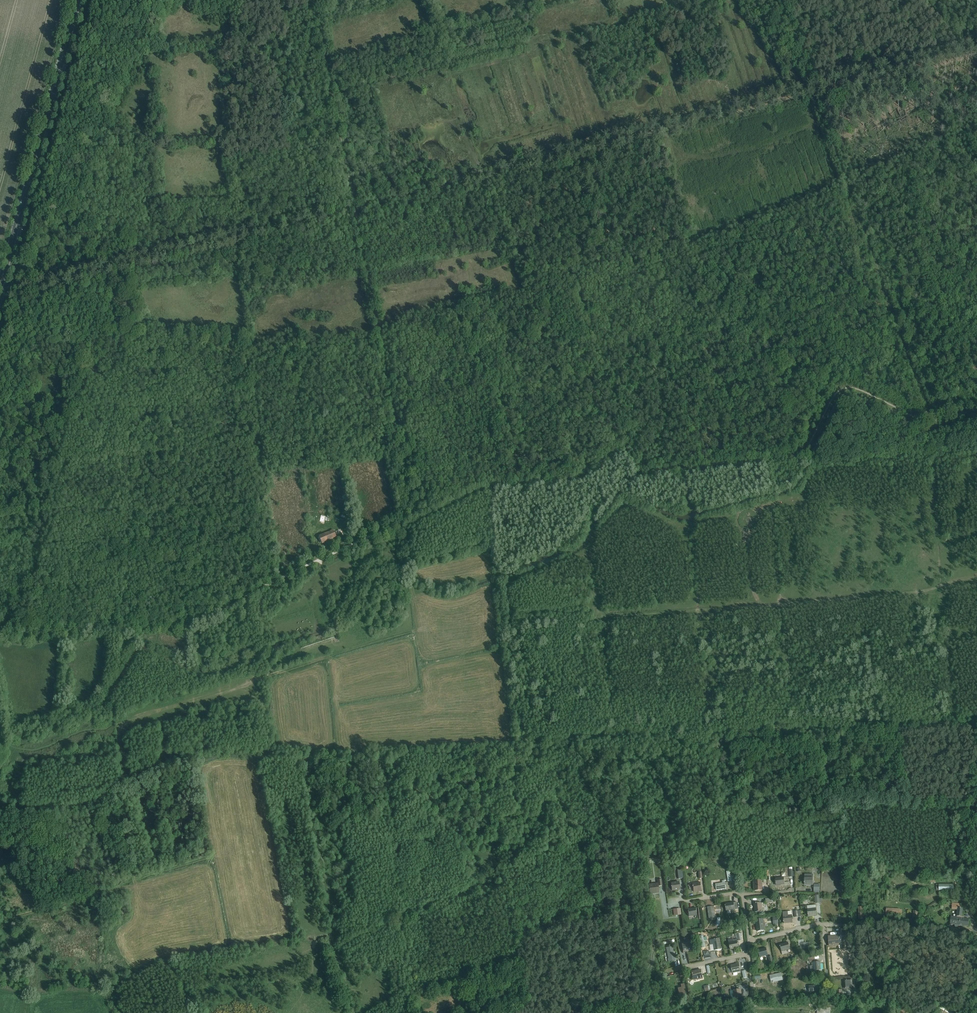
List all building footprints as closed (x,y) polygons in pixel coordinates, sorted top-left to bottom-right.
[(322,543),(342,534),(339,527),(324,533),(319,536),(322,543)] [(813,885),(813,874),(805,874),(804,885),(813,885)] [(785,885),(784,877),(775,878),(776,886),(785,885)] [(658,886),(662,886),(661,879),(657,880),(658,883),(649,885),(650,894),(659,893),(658,886)] [(725,880),(722,881),(722,883),(715,884),(716,890),(726,889),(725,882),(725,880)] [(680,890),(679,882),(671,883),(672,891),(680,890)] [(693,889),(693,892),(702,890),(700,882),(692,883),(692,884),(688,884),(689,889),(693,889)] [(735,910),(738,909),(737,902),(725,904),(726,911),(735,910)] [(952,903),(952,909),(957,910),(956,916),(957,916),(957,917),(951,917),(950,925),(955,925),(954,927),(959,928),(959,926),(968,927),(969,919),(964,919),(964,917),(962,917),(963,908),(960,908),(961,904),(952,903)] [(817,916),(816,905),(807,906),(808,916),(817,916)] [(716,918),(714,906),(707,907),(709,919),(716,918)] [(688,909),(689,917),(697,915),(696,908),(688,909)] [(793,923),(792,911),(783,912),(784,924),(793,923)] [(763,919),(755,920),(756,923),(758,932),(764,931),(763,922),(764,922),(763,919)] [(830,946),(839,945),(839,936),(829,937),(830,946)] [(710,940),(710,945),(714,945),(715,950),(721,949),(719,938),(716,939),(710,940)] [(730,950),(739,948),(737,939),(733,940),(728,941),(730,950)] [(691,950),(690,942),(682,944),(683,952),(691,950)] [(780,945),(782,952),(787,951),(790,950),(788,943),(780,945)] [(667,958),(667,959),(668,959),(668,962),(674,961),(674,958),(675,958),(672,946),(666,948),(668,958),(667,958)] [(758,951),(760,958),(768,956),(766,948),(758,951)] [(815,962),(812,963),(812,966),(810,966),(810,971),(821,971),(820,962),(815,962)] [(731,968),(728,969),(729,973),(740,971),(740,970),(741,970),(741,968),(740,968),(739,963),(736,963),(736,964),(735,965),(731,966),(731,968)] [(698,971),(691,972),(693,981),(697,980),(703,979),(702,975),(701,969),(698,970),(698,971)] [(784,980),(783,977),(782,978),(781,974),(780,974),(770,976),(772,982),(783,980),(784,980)] [(845,990),(853,989),(852,980),(844,980),(845,990)] [(687,994),(685,984),(682,985),(682,987),(678,988),(680,995),(684,994),(684,995),(687,994)] [(733,998),(734,998),(734,999),(742,998),(740,989),(733,990),(734,995),(733,995),(733,998)] [(836,997),(834,997),(830,997),(830,1000),(834,1000),(843,1000),(842,990),(836,990),(836,997)]
